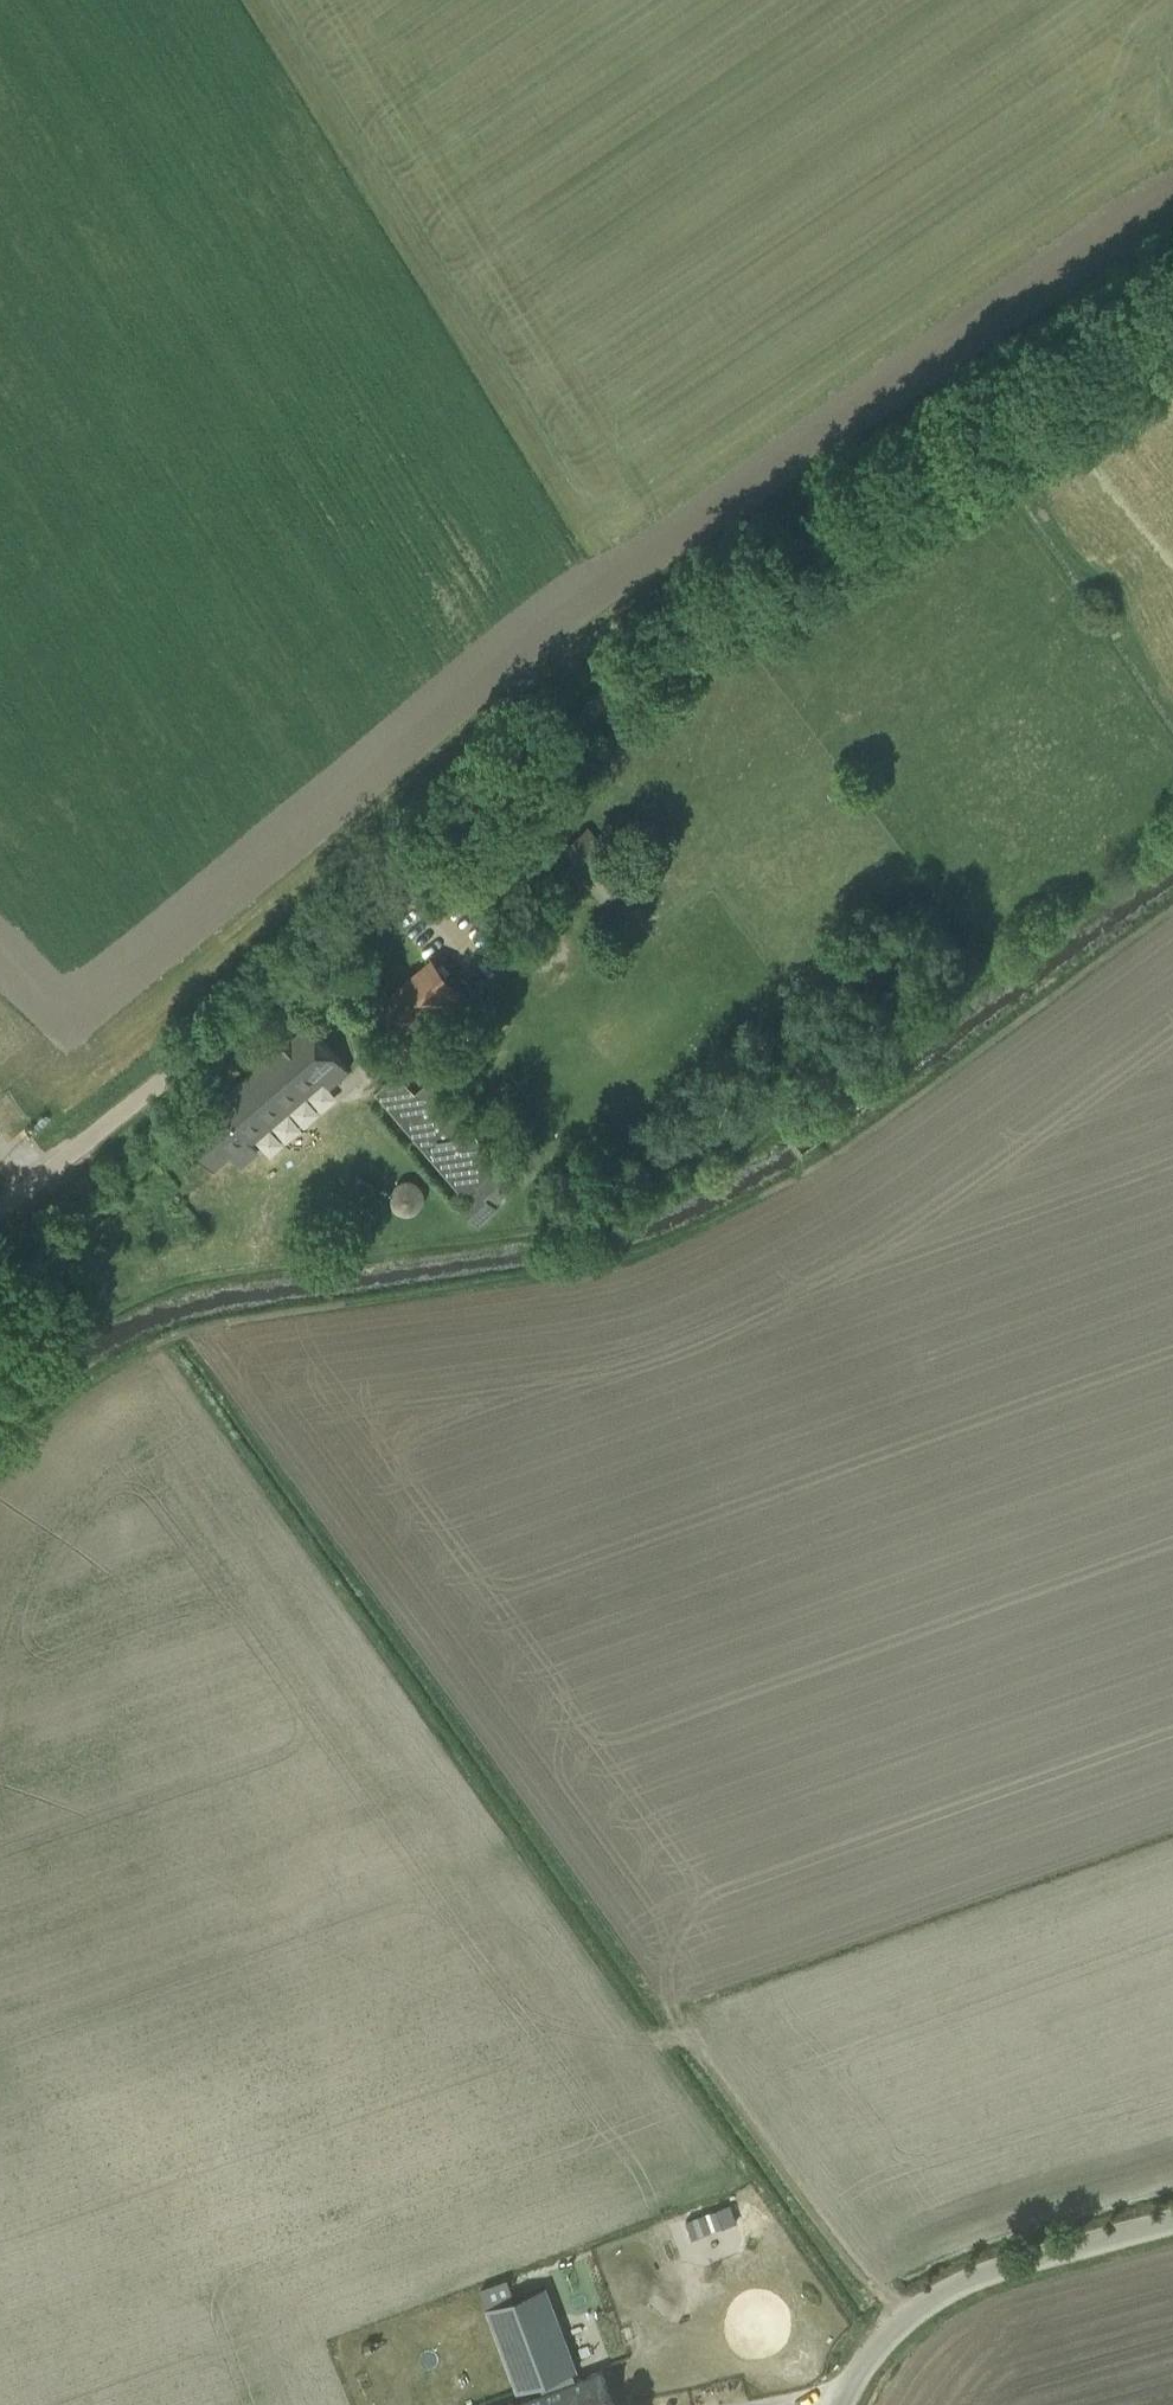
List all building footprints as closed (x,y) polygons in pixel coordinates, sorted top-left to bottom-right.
[(583,890),(592,883),(603,896),(626,877),(586,828),(554,854),(583,890)] [(431,954),(381,997),(388,1005),(404,1023),(423,1045),(473,1002),(438,962),(431,954)] [(183,1131),(214,1166),(230,1153),(241,1165),(258,1150),(248,1138),(321,1076),(330,1087),(341,1078),(350,1070),(309,1023),(183,1131)] [(501,1164),(429,1080),(414,1092),(397,1072),(375,1091),(468,1200),(461,1206),(477,1224),(498,1205),(495,1202),(523,1176),(507,1158),(501,1164)] [(715,2209),(706,2212),(712,2230),(721,2227),(715,2209)] [(500,2404),(614,2404),(601,2370),(574,2380),(571,2371),(576,2370),(546,2288),(487,2310),(517,2391),(541,2382),(545,2391),(513,2403),(512,2400),(500,2404)]
